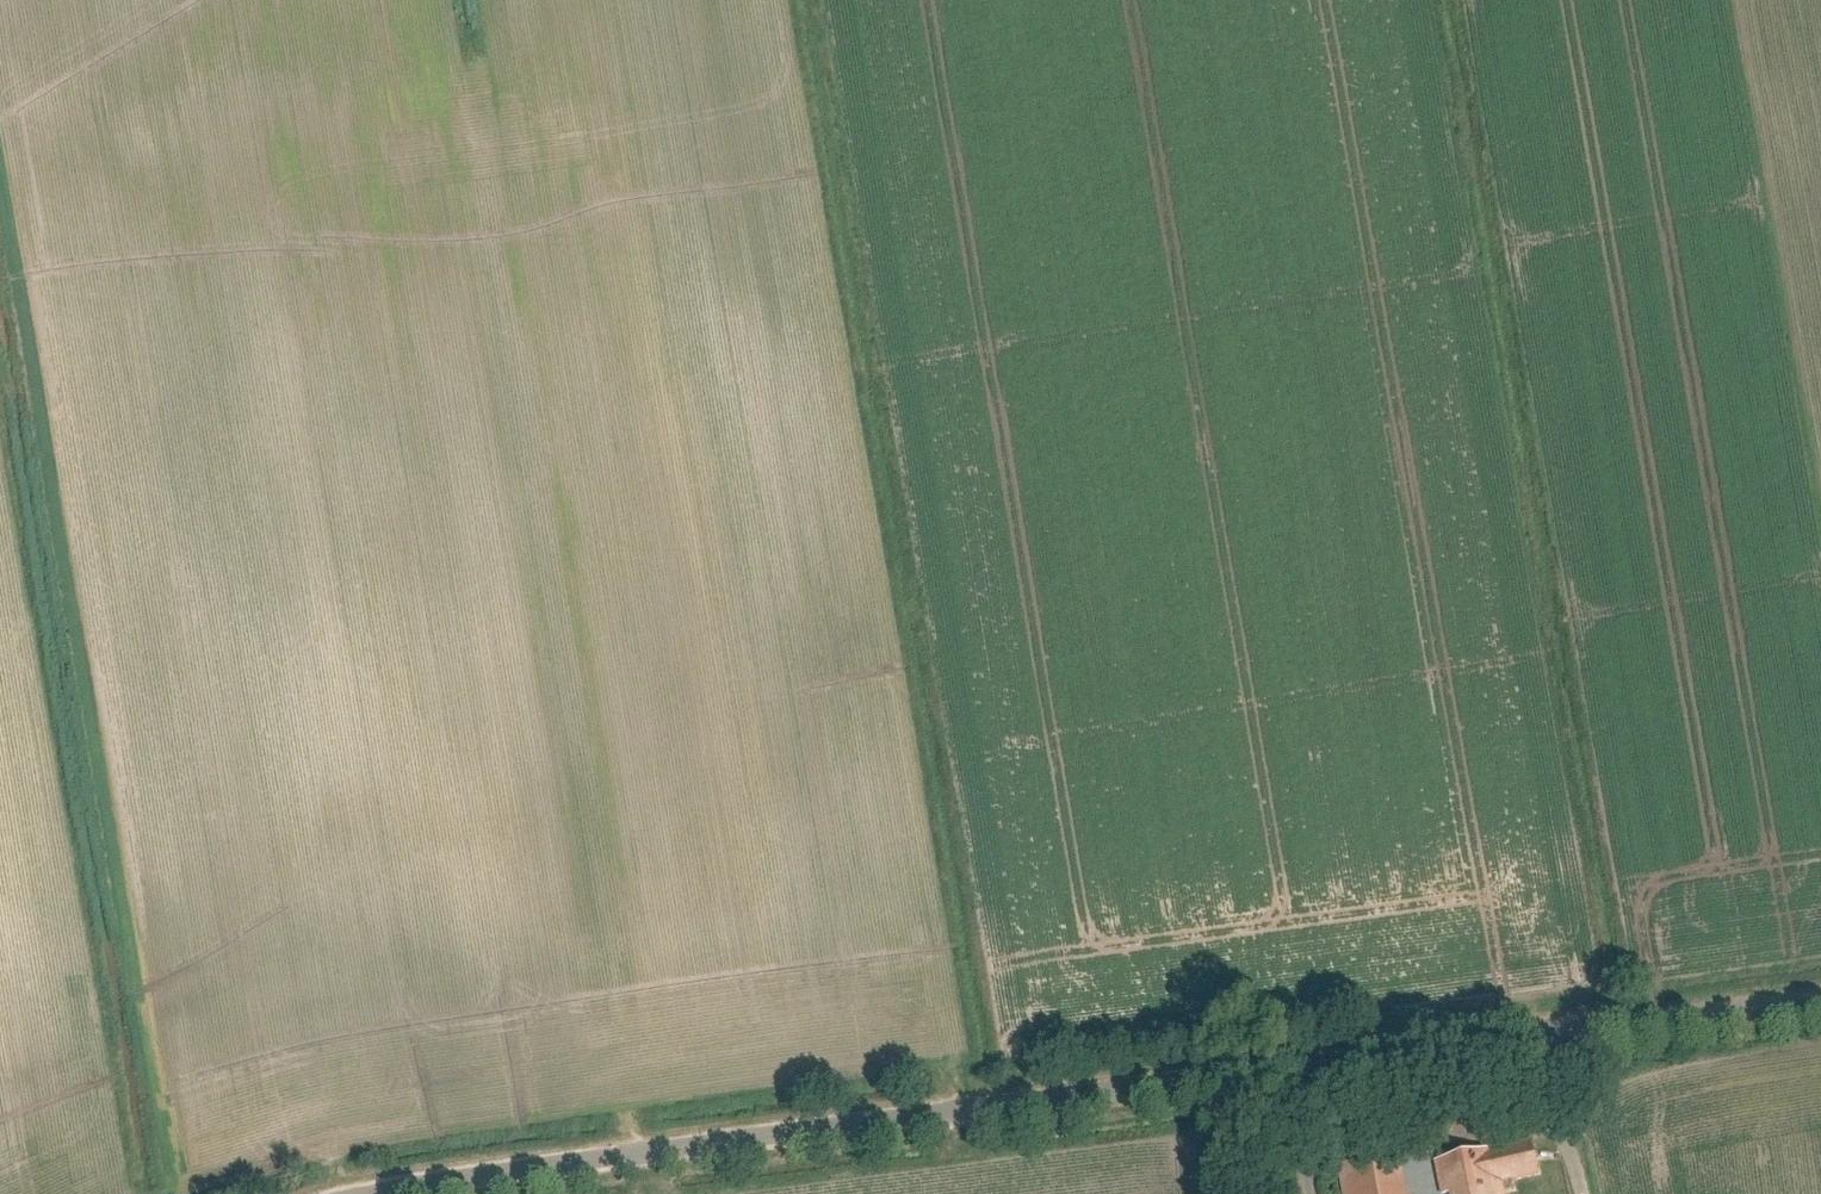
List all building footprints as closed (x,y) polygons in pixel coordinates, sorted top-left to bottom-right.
[(1494,1186),(1532,1179),(1525,1144),(1449,1159),(1456,1193),(1496,1193),(1494,1186)] [(1387,1151),(1339,1159),(1346,1193),(1394,1193),(1387,1151)]
